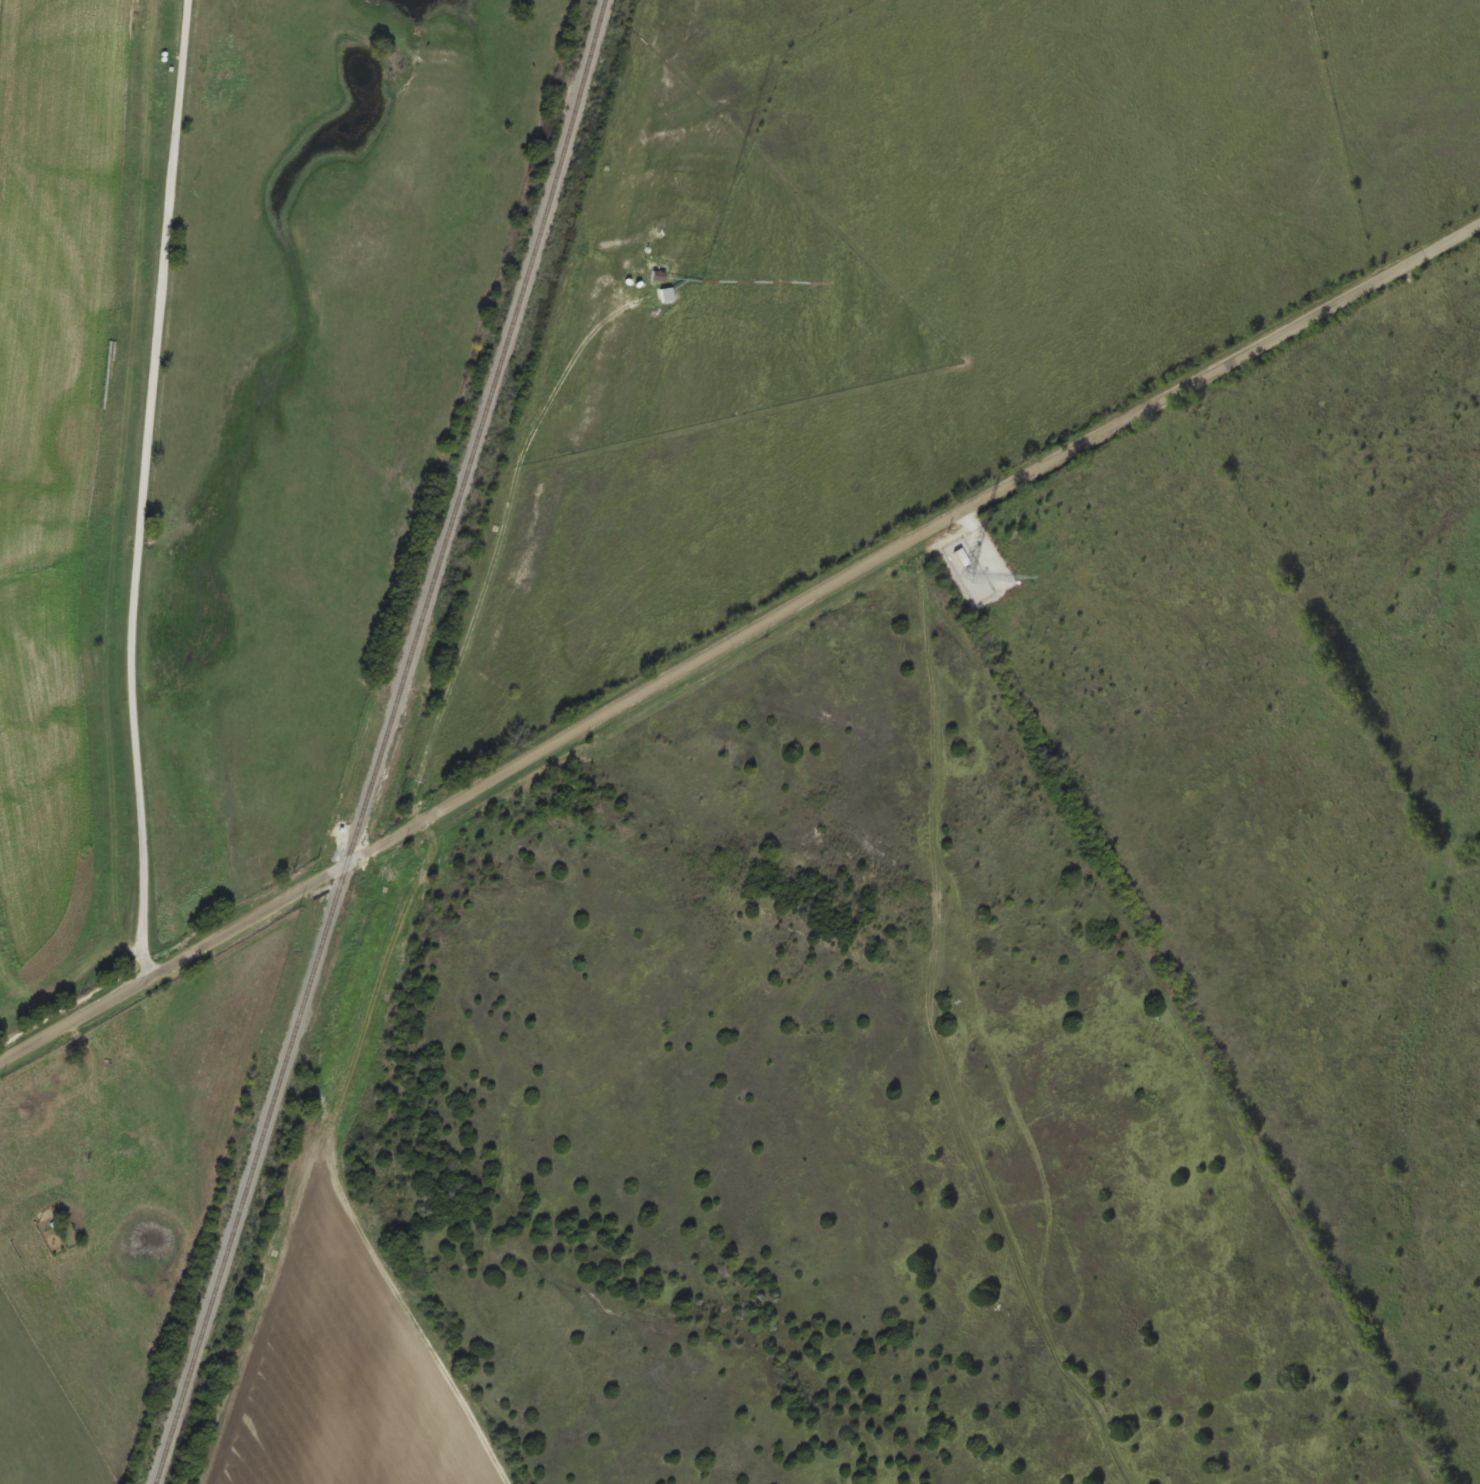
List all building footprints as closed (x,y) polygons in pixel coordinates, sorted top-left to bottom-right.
[(670,302),(670,290),(660,290),(660,302),(670,302)] [(972,576),(960,549),(951,552),(949,548),(946,549),(959,582),(972,576)]
